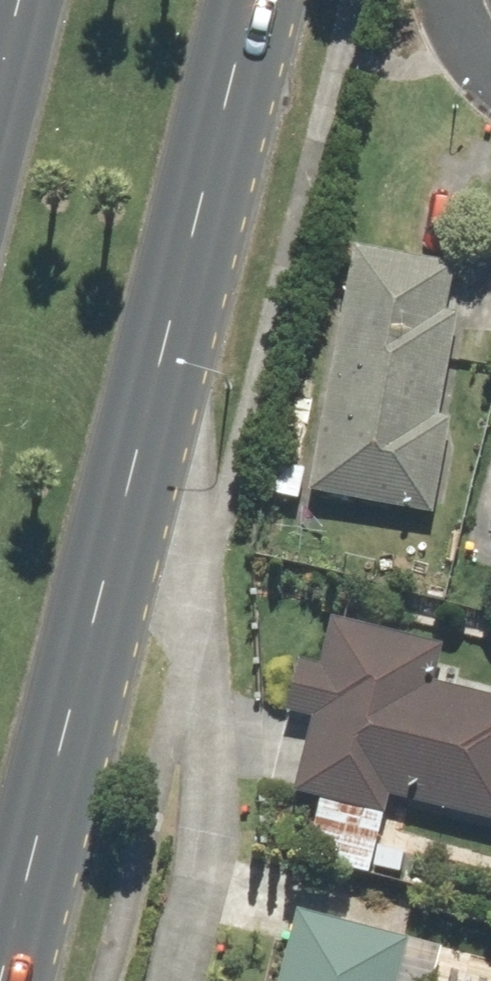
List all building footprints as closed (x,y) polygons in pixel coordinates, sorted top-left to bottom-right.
[(435,316),(443,272),(345,255),(304,496),(429,518),(446,423),(431,420),(448,319),(435,316)] [(392,880),(397,854),(372,849),(382,802),(490,826),(490,696),(427,682),(435,644),(326,621),(316,669),(290,664),(280,713),(305,718),(288,797),(313,802),(300,860),(392,880)] [(439,963),(287,919),(269,980),(434,980),(439,963)]
